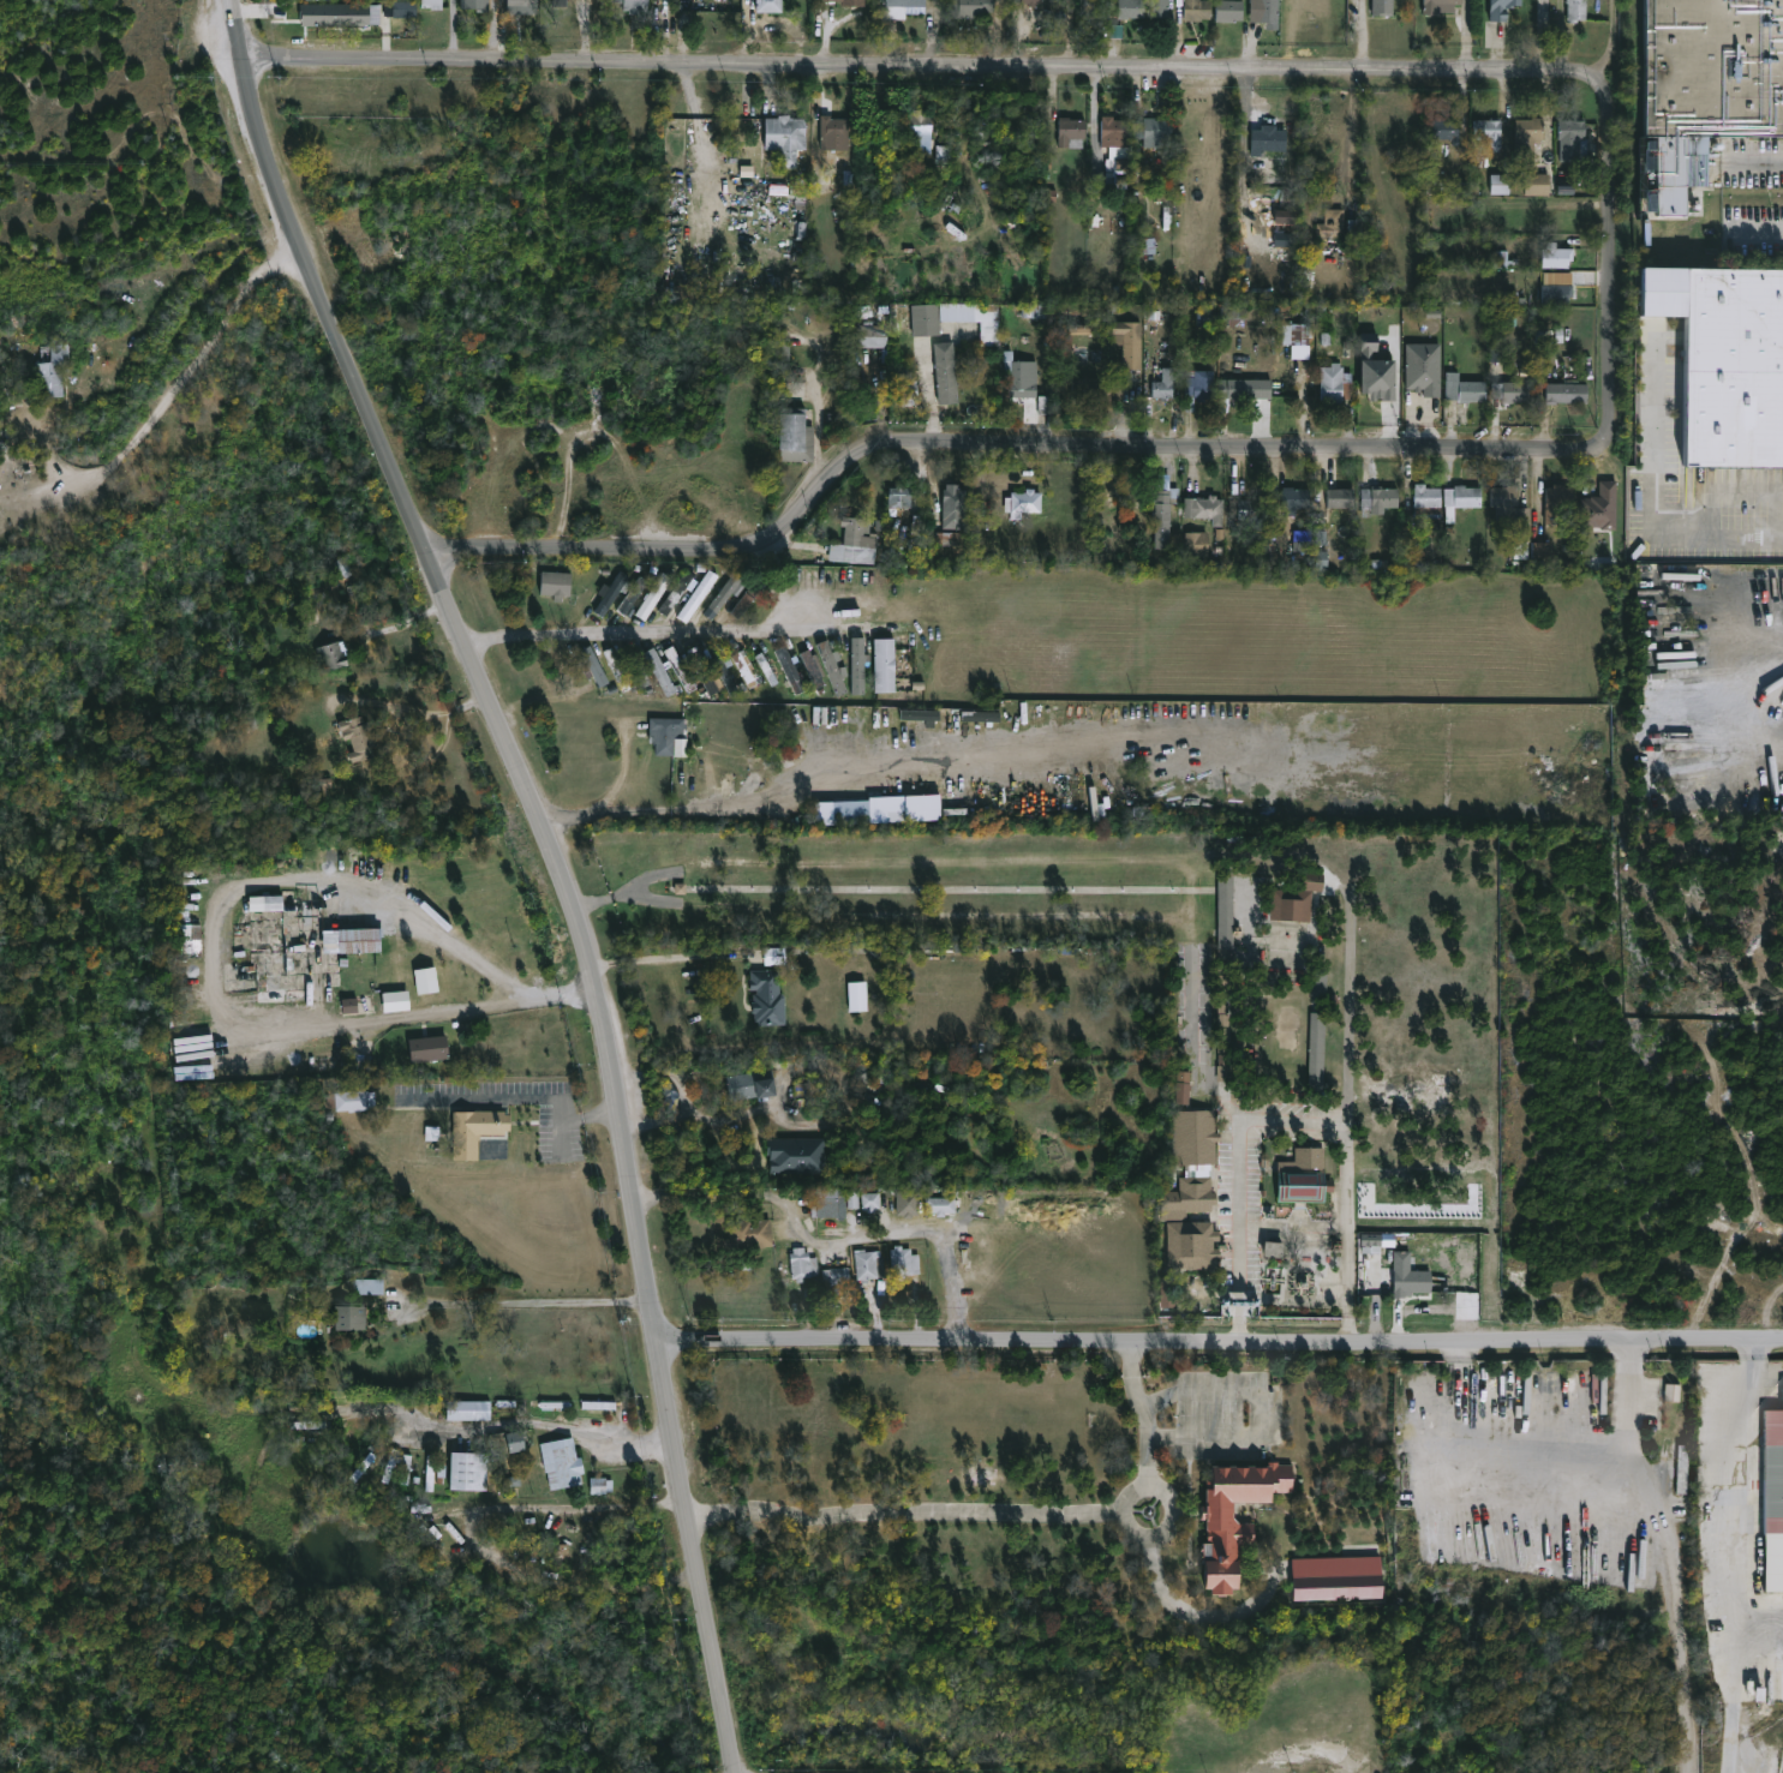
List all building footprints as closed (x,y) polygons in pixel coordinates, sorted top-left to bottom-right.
[(421,6),(421,0),(443,0),(443,8),(431,8),(431,6),(421,6)] [(461,7),(462,0),(489,0),(489,10),(461,7)] [(507,8),(507,0),(538,0),(538,8),(507,8)] [(610,2),(610,0),(647,0),(647,10),(639,10),(639,13),(624,13),(624,2),(610,2)] [(758,12),(758,0),(783,0),(783,12),(758,12)] [(885,7),(879,7),(879,18),(905,18),(905,7),(925,7),(925,0),(885,0),(885,7)] [(952,18),(951,0),(995,0),(995,18),(952,18)] [(1084,12),(1084,0),(1103,0),(1103,12),(1084,12)] [(1119,18),(1120,0),(1147,0),(1147,17),(1130,16),(1130,19),(1119,18)] [(1151,13),(1151,0),(1171,0),(1171,22),(1159,22),(1159,17),(1149,17),(1149,13),(1151,13)] [(1185,20),(1185,0),(1211,0),(1211,19),(1185,20)] [(1222,0),(1245,0),(1245,19),(1237,19),(1237,22),(1217,22),(1217,0),(1222,0)] [(1261,19),(1261,0),(1281,0),(1280,24),(1268,24),(1268,19),(1261,19)] [(1374,16),(1374,0),(1395,0),(1395,16),(1374,16)] [(1425,16),(1426,0),(1464,0),(1464,4),(1458,4),(1458,12),(1441,12),(1441,16),(1425,16)] [(1506,21),(1506,6),(1520,6),(1520,0),(1490,0),(1490,21),(1506,21)] [(1569,22),(1570,0),(1590,0),(1588,19),(1580,19),(1580,23),(1573,24),(1573,22),(1569,22)] [(1652,138),(1652,0),(1782,0),(1782,138),(1712,138),(1652,138)] [(392,16),(416,17),(416,1),(393,1),(392,16)] [(301,27),(380,26),(380,3),(300,4),(301,27)] [(928,109),(928,112),(933,112),(932,144),(909,143),(909,113),(914,113),(914,108),(928,109)] [(791,114),(791,118),(807,118),(807,149),(797,149),(797,167),(782,167),(782,149),(766,149),(766,118),(779,118),(779,114),(791,114)] [(832,114),(832,119),(849,119),(849,138),(833,138),(833,149),(821,149),(821,114),(832,114)] [(1087,119),(1087,138),(1071,138),(1071,146),(1059,146),(1059,116),(1087,119)] [(1114,116),(1114,120),(1130,120),(1130,146),(1101,146),(1101,116),(1114,116)] [(1503,118),(1502,148),(1501,148),(1501,152),(1494,151),(1495,148),(1489,148),(1489,139),(1473,139),(1474,120),(1491,120),(1491,116),(1503,118)] [(1156,118),(1156,119),(1173,120),(1172,148),(1145,148),(1145,138),(1133,138),(1133,120),(1156,118)] [(1461,128),(1461,145),(1454,145),(1454,138),(1434,138),(1435,120),(1450,120),(1450,118),(1461,118),(1461,128)] [(1536,168),(1516,168),(1519,119),(1545,118),(1545,140),(1543,140),(1543,142),(1536,143),(1536,168)] [(1588,118),(1590,160),(1562,160),(1560,119),(1588,118)] [(1279,125),(1279,128),(1288,130),(1288,154),(1264,154),(1264,156),(1252,156),(1252,128),(1263,128),(1263,125),(1279,125)] [(1107,183),(1113,183),(1113,173),(1128,173),(1127,147),(1106,148),(1107,183)] [(1551,194),(1526,193),(1526,173),(1551,174),(1551,194)] [(1491,194),(1509,194),(1508,174),(1490,174),(1491,194)] [(1345,209),(1345,215),(1347,215),(1347,234),(1345,234),(1345,236),(1318,236),(1318,223),(1326,223),(1326,209),(1345,209)] [(1557,248),(1575,248),(1575,260),(1572,260),(1572,268),(1544,268),(1544,247),(1549,247),(1549,242),(1557,242),(1557,248)] [(1643,266),(1782,269),(1782,468),(1685,467),(1687,317),(1641,317),(1643,266)] [(1570,304),(1543,304),(1543,284),(1575,284),(1575,297),(1570,297),(1570,304)] [(943,333),(914,334),(914,303),(941,301),(943,333)] [(980,345),(998,345),(998,303),(940,303),(940,321),(981,321),(980,345)] [(1022,318),(1044,318),(1043,303),(1022,303),(1022,318)] [(1223,325),(1222,305),(1249,305),(1249,325),(1223,325)] [(888,324),(887,347),(856,347),(856,327),(860,327),(860,324),(863,324),(863,319),(873,321),(873,323),(888,324)] [(1143,321),(1143,367),(1124,367),(1124,343),(1114,343),(1113,321),(1143,321)] [(1311,323),(1311,358),(1292,358),(1293,343),(1284,343),(1284,322),(1311,323)] [(1092,323),(1068,324),(1069,334),(1092,333),(1092,323)] [(791,331),(780,331),(778,372),(790,372),(791,331)] [(1394,359),(1377,360),(1377,333),(1360,333),(1361,398),(1394,398),(1394,359)] [(941,402),(935,341),(955,340),(959,401),(941,402)] [(1507,342),(1490,341),(1490,361),(1506,361),(1507,342)] [(25,395),(25,379),(36,379),(36,360),(49,360),(49,342),(67,342),(67,360),(64,360),(64,395),(25,395)] [(1406,390),(1423,390),(1423,396),(1440,396),(1440,343),(1405,343),(1406,390)] [(1013,349),(1013,359),(1037,359),(1037,395),(1024,395),(1024,397),(1011,396),(1011,372),(1005,372),(1005,349),(1013,349)] [(1341,361),(1341,365),(1346,365),(1346,371),(1354,371),(1353,397),(1351,397),(1351,402),(1330,401),(1330,397),(1321,397),(1322,365),(1333,365),(1333,361),(1341,361)] [(1454,363),(1454,370),(1461,370),(1461,379),(1488,379),(1488,400),(1461,400),(1461,399),(1447,399),(1447,371),(1446,371),(1446,363),(1454,363)] [(1169,396),(1169,400),(1162,400),(1162,396),(1154,396),(1154,379),(1163,381),(1165,365),(1175,365),(1174,396),(1169,396)] [(1198,367),(1215,370),(1215,400),(1187,400),(1187,367),(1198,367)] [(1111,403),(1072,402),(1072,377),(1124,378),(1124,397),(1111,397),(1111,403)] [(1244,397),(1244,401),(1237,401),(1237,397),(1220,397),(1220,377),(1250,378),(1250,397),(1244,397)] [(915,381),(904,381),(903,404),(914,404),(915,381)] [(1530,381),(1530,401),(1504,401),(1504,396),(1494,395),(1494,381),(1530,381)] [(1552,400),(1549,400),(1549,381),(1590,382),(1590,401),(1552,400)] [(16,406),(0,406),(0,387),(14,387),(16,406)] [(807,408),(807,424),(815,424),(815,460),(782,460),(782,448),(780,448),(782,411),(783,411),(784,406),(807,406),(807,408)] [(1455,472),(1455,484),(1483,485),(1483,505),(1455,505),(1455,522),(1447,522),(1447,504),(1446,504),(1447,472),(1455,472)] [(1619,479),(1619,528),(1604,528),(1604,526),(1596,526),(1596,529),(1580,529),(1580,504),(1582,504),(1582,496),(1600,495),(1602,479),(1619,479)] [(1428,483),(1426,485),(1442,485),(1441,516),(1408,515),(1408,509),(1405,508),(1405,481),(1428,483)] [(967,489),(965,528),(943,527),(944,489),(947,489),(947,483),(961,483),(959,487),(967,489)] [(1567,483),(1567,486),(1575,486),(1575,522),(1548,522),(1549,485),(1555,485),(1555,483),(1567,483)] [(1520,484),(1520,507),(1521,507),(1521,491),(1530,491),(1528,507),(1532,507),(1532,540),(1530,540),(1530,557),(1515,557),(1514,519),(1497,519),(1497,505),(1492,505),(1492,486),(1508,486),(1508,484),(1520,484)] [(1296,485),(1296,487),(1311,489),(1311,507),(1285,509),(1285,485),(1296,485)] [(1383,485),(1383,486),(1400,486),(1400,505),(1387,505),(1387,513),(1374,513),(1374,515),(1362,515),(1362,486),(1383,485)] [(888,499),(910,499),(911,486),(889,486),(888,499)] [(1172,502),(1172,547),(1156,546),(1156,520),(1151,520),(1151,498),(1157,498),(1159,489),(1180,486),(1179,502),(1172,502)] [(1043,491),(1042,511),(1025,511),(1025,519),(1012,517),(1012,510),(1006,510),(1006,495),(1012,496),(1012,491),(1027,491),(1027,487),(1035,487),(1035,491),(1043,491)] [(1354,507),(1329,505),(1329,487),(1356,487),(1354,507)] [(1217,495),(1217,497),(1225,497),(1225,526),(1213,525),(1214,516),(1185,516),(1186,496),(1210,496),(1210,495),(1217,495)] [(1261,496),(1261,498),(1269,498),(1269,526),(1238,526),(1239,516),(1231,516),(1231,498),(1254,498),(1254,495),(1261,496)] [(872,521),(870,532),(864,532),(863,535),(879,537),(875,569),(844,565),(845,561),(828,559),(831,541),(844,543),(845,525),(842,525),(843,515),(866,517),(866,520),(872,521)] [(1309,530),(1293,530),(1293,551),(1309,551),(1309,530)] [(1209,555),(1186,555),(1186,531),(1209,531),(1209,555)] [(936,544),(959,545),(959,533),(937,532),(936,544)] [(1533,557),(1552,557),(1552,542),(1533,542),(1533,557)] [(746,586),(737,597),(732,592),(717,612),(708,606),(740,565),(747,571),(740,581),(746,586)] [(695,574),(666,616),(658,610),(687,568),(695,574)] [(572,589),(570,595),(564,595),(564,601),(556,600),(556,595),(542,594),(543,570),(573,573),(572,589)] [(629,575),(603,616),(594,611),(621,570),(629,575)] [(719,581),(700,607),(695,605),(692,610),(683,604),(707,570),(720,580),(719,581)] [(746,610),(738,618),(730,612),(760,571),(770,577),(746,610)] [(672,578),(662,572),(635,614),(645,621),(672,578)] [(865,694),(864,637),(851,637),(852,695),(865,694)] [(875,692),(895,692),(895,638),(874,638),(875,692)] [(345,649),(349,665),(327,672),(321,652),(317,653),(316,647),(345,639),(348,648),(345,649)] [(832,652),(827,639),(816,643),(838,696),(849,691),(833,652),(832,652)] [(591,645),(609,682),(599,687),(593,675),(587,678),(582,667),(587,664),(580,649),(591,645)] [(698,687),(688,693),(664,649),(674,645),(698,687)] [(719,689),(711,694),(688,649),(698,645),(719,689)] [(807,689),(797,694),(776,649),(785,645),(807,689)] [(677,691),(668,696),(644,651),(654,646),(677,691)] [(613,647),(604,651),(615,675),(624,671),(613,647)] [(826,684),(812,648),(800,652),(814,689),(826,684)] [(749,688),(761,682),(744,649),(732,655),(749,688)] [(774,675),(763,658),(758,661),(769,678),(774,675)] [(901,719),(939,720),(939,711),(901,709),(901,719)] [(361,713),(364,723),(369,721),(376,745),(372,747),(375,755),(352,762),(349,753),(354,751),(349,737),(343,739),(337,720),(361,713)] [(688,723),(688,727),(684,727),(684,738),(676,738),(676,754),(656,754),(657,742),(650,742),(651,717),(686,718),(684,723),(688,723)] [(320,795),(332,794),(331,778),(319,779),(320,795)] [(814,799),(815,824),(940,821),(940,796),(814,799)] [(1271,920),(1311,921),(1312,891),(1323,891),(1323,873),(1301,872),(1300,889),(1272,888),(1271,920)] [(1233,876),(1218,876),(1217,958),(1232,958),(1233,876)] [(283,909),(283,895),(260,896),(260,910),(283,909)] [(180,958),(178,958),(176,923),(202,923),(202,958),(180,958)] [(340,951),(340,929),(384,928),(384,935),(381,935),(382,951),(340,951)] [(1225,1065),(1217,1065),(1220,947),(1232,947),(1231,1065),(1225,1065)] [(417,994),(438,991),(436,967),(414,969),(417,994)] [(779,969),(780,993),(785,995),(786,1024),(759,1024),(759,1020),(756,1020),(755,1012),(753,1012),(754,994),(758,994),(758,989),(752,989),(752,970),(779,969)] [(866,981),(848,982),(849,1011),(867,1011),(866,981)] [(383,992),(383,1011),(409,1010),(409,991),(383,992)] [(342,1013),(358,1012),(357,998),(342,999),(342,1013)] [(1326,1013),(1311,1012),(1308,1086),(1323,1087),(1326,1013)] [(449,1058),(411,1062),(408,1038),(447,1035),(449,1058)] [(777,1094),(730,1101),(725,1077),(772,1068),(777,1094)] [(1190,1070),(1176,1070),(1176,1104),(1190,1104),(1190,1070)] [(820,1104),(798,1107),(795,1084),(816,1080),(820,1104)] [(370,1109),(336,1110),(335,1091),(369,1090),(370,1109)] [(1215,1163),(1180,1164),(1179,1110),(1214,1109),(1215,1163)] [(505,1112),(505,1114),(509,1114),(509,1131),(504,1131),(504,1134),(480,1134),(480,1140),(478,1140),(478,1160),(453,1161),(453,1112),(505,1112)] [(825,1173),(825,1138),(768,1138),(768,1173),(825,1173)] [(1326,1168),(1328,1179),(1336,1179),(1335,1192),(1328,1192),(1326,1202),(1280,1200),(1280,1161),(1296,1161),(1297,1146),(1326,1146),(1326,1168)] [(1211,1175),(1213,1192),(1217,1192),(1217,1204),(1214,1204),(1214,1210),(1181,1211),(1180,1176),(1211,1175)] [(845,1216),(812,1216),(812,1205),(816,1205),(816,1187),(848,1187),(848,1212),(845,1212),(845,1216)] [(1178,1215),(1160,1215),(1160,1188),(1178,1188),(1178,1215)] [(919,1190),(896,1191),(897,1216),(919,1215),(919,1190)] [(862,1193),(863,1211),(880,1210),(879,1193),(862,1193)] [(946,1212),(946,1216),(938,1216),(938,1212),(927,1212),(927,1197),(956,1197),(956,1212),(946,1212)] [(773,1218),(777,1244),(759,1246),(759,1248),(730,1252),(728,1221),(754,1217),(754,1220),(773,1218)] [(1214,1229),(1214,1230),(1221,1230),(1221,1240),(1215,1240),(1215,1248),(1222,1247),(1222,1258),(1215,1258),(1216,1268),(1169,1269),(1168,1221),(1214,1221),(1214,1229)] [(1263,1255),(1281,1257),(1283,1243),(1264,1241),(1263,1255)] [(903,1245),(903,1248),(913,1248),(913,1254),(921,1253),(922,1272),(907,1274),(907,1280),(898,1280),(898,1275),(893,1276),(891,1248),(896,1248),(896,1245),(903,1245)] [(806,1246),(806,1251),(809,1251),(809,1257),(818,1256),(819,1276),(804,1277),(806,1282),(797,1282),(797,1278),(792,1278),(791,1252),(794,1252),(794,1247),(806,1246)] [(866,1248),(867,1251),(876,1251),(878,1257),(884,1256),(886,1275),(868,1278),(869,1282),(863,1282),(863,1278),(857,1278),(856,1252),(861,1252),(861,1248),(866,1248)] [(1412,1254),(1412,1269),(1432,1269),(1432,1292),(1416,1292),(1416,1296),(1394,1296),(1394,1250),(1412,1250),(1412,1254)] [(823,1269),(823,1285),(849,1284),(848,1267),(823,1269)] [(383,1292),(353,1293),(353,1277),(384,1277),(383,1292)] [(367,1330),(337,1331),(336,1305),(366,1304),(367,1330)] [(491,1419),(447,1419),(447,1398),(491,1400),(491,1419)] [(1765,1408),(1782,1407),(1782,1590),(1767,1591),(1765,1408)] [(521,1428),(526,1428),(529,1446),(492,1452),(493,1456),(490,1456),(489,1450),(492,1450),(490,1433),(521,1428)] [(573,1438),(576,1456),(581,1455),(585,1472),(580,1473),(582,1481),(550,1489),(540,1443),(573,1436),(573,1438)] [(1691,1492),(1680,1492),(1681,1443),(1691,1443),(1691,1492)] [(486,1489),(449,1487),(450,1450),(487,1451),(486,1489)] [(411,1454),(403,1454),(401,1484),(409,1484),(411,1454)] [(446,1465),(434,1464),(435,1454),(427,1454),(426,1489),(435,1489),(435,1476),(445,1476),(446,1465)] [(1280,1460),(1280,1463),(1294,1463),(1293,1491),(1276,1491),(1276,1499),(1235,1499),(1235,1515),(1241,1515),(1241,1521),(1256,1522),(1256,1545),(1244,1545),(1244,1561),(1241,1561),(1241,1586),(1235,1586),(1235,1592),(1214,1592),(1214,1586),(1208,1586),(1208,1559),(1204,1559),(1205,1540),(1209,1540),(1209,1517),(1204,1517),(1204,1503),(1209,1503),(1209,1478),(1214,1478),(1215,1462),(1272,1463),(1272,1460),(1280,1460)] [(613,1478),(590,1478),(590,1493),(613,1493),(613,1478)] [(1292,1600),(1383,1598),(1382,1556),(1291,1558),(1292,1600)]
